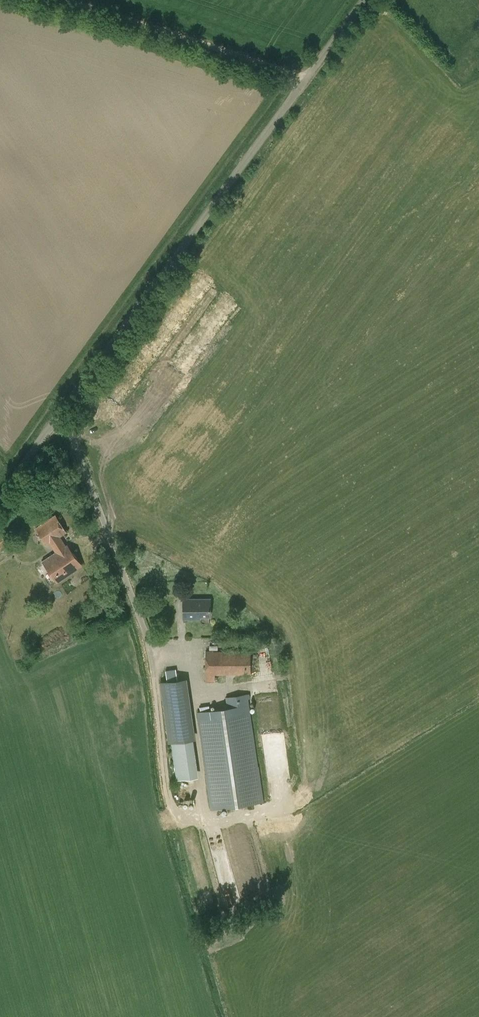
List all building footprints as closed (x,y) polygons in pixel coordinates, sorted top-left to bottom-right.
[(67,545),(66,546),(59,537),(66,532),(55,516),(36,529),(47,545),(52,541),(59,550),(43,561),(57,583),(82,566),(67,545)] [(9,543),(3,534),(0,536),(0,549),(9,543)] [(197,616),(210,616),(210,599),(184,600),(184,618),(197,618),(197,616)] [(215,681),(215,675),(251,674),(251,651),(206,651),(206,682),(215,681)] [(179,669),(179,677),(189,677),(188,668),(179,669)] [(168,729),(189,726),(183,678),(162,681),(168,729)] [(211,810),(264,802),(248,694),(226,697),(227,707),(197,712),(211,810)] [(178,781),(200,778),(195,739),(172,742),(178,781)]
